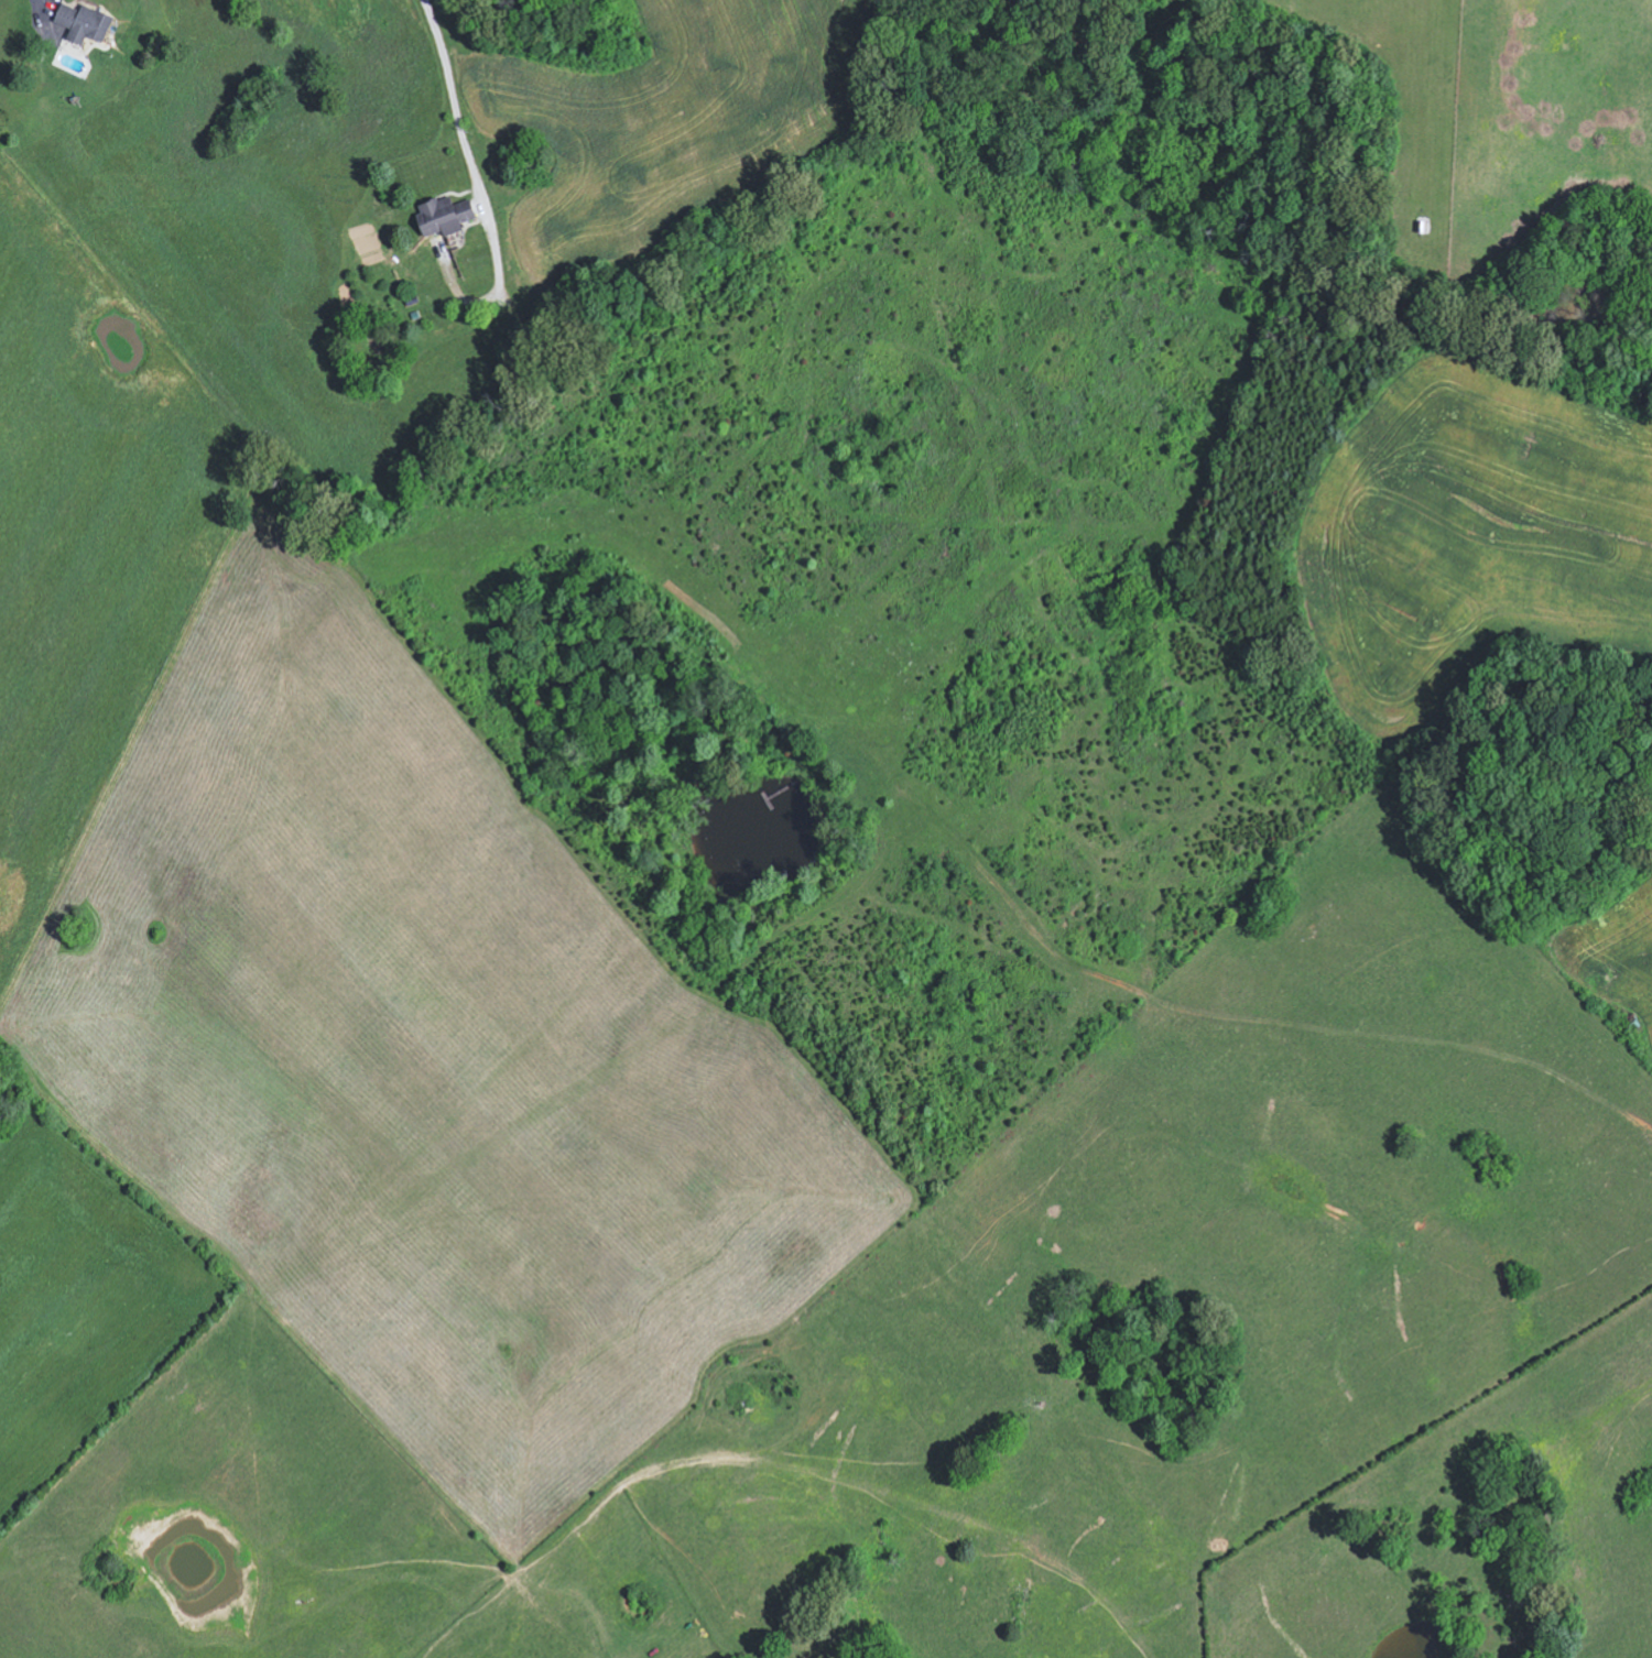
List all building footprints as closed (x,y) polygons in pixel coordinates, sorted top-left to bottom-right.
[(82,44),(86,35),(103,42),(114,16),(83,3),(81,9),(62,2),(54,21),(71,28),(67,39),(82,44)] [(425,236),(444,230),(445,235),(464,230),(462,222),(477,218),(471,199),(454,204),(451,194),(416,205),(425,236)]
